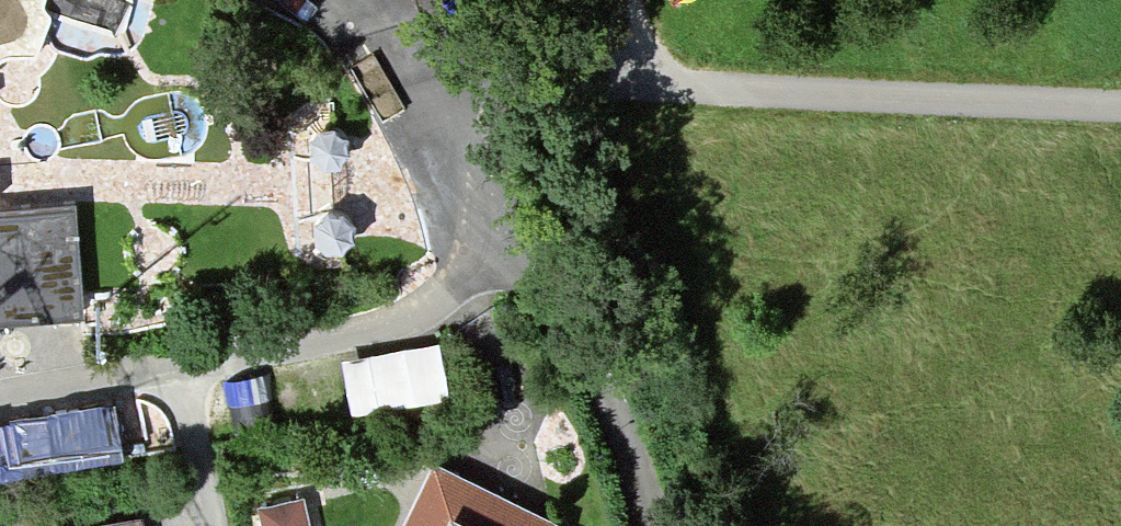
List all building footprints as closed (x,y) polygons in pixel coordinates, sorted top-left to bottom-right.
[(79,322),(71,208),(0,213),(0,327),(79,322)] [(342,365),(350,419),(446,403),(437,350),(342,365)] [(432,473),(406,525),(545,525),(432,473)] [(258,511),(261,525),(308,525),(303,502),(258,511)]
